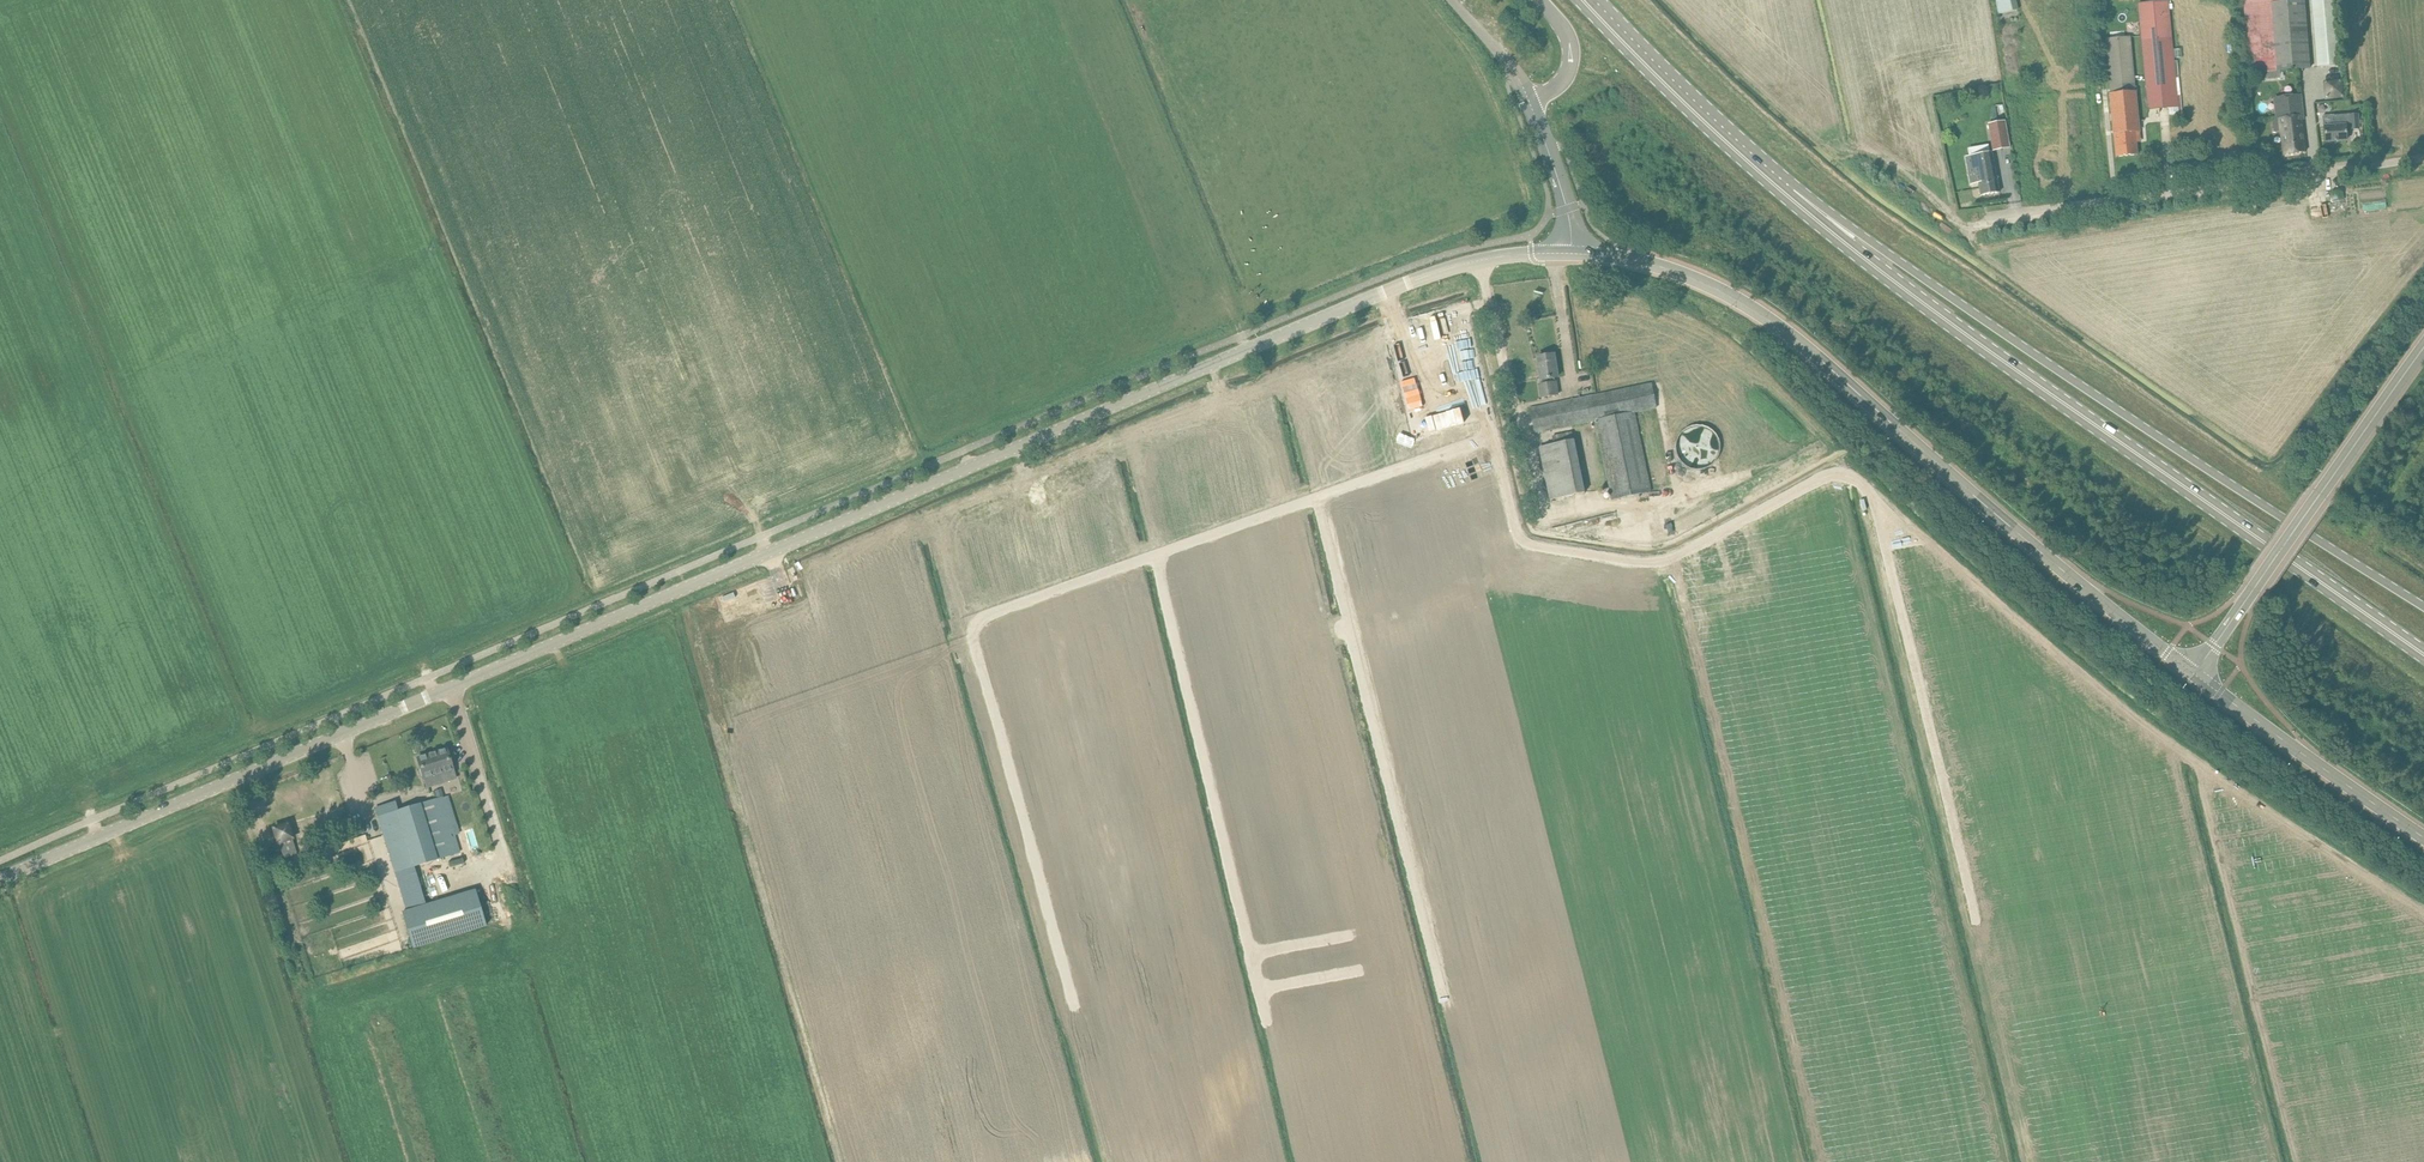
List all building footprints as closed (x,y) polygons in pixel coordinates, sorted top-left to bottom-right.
[(2003,9),(2020,6),(2018,0),(2001,0),(2003,9)] [(2285,2),(2285,0),(2243,0),(2249,73),(2262,72),(2279,71),(2273,3),(2285,2)] [(2305,0),(2285,2),(2273,3),(2279,71),(2280,71),(2298,69),(2298,66),(2310,65),(2305,0)] [(2341,66),(2336,0),(2328,0),(2312,1),(2318,68),(2341,66)] [(2178,95),(2169,1),(2139,4),(2149,110),(2178,107),(2178,113),(2182,113),(2180,95),(2178,95)] [(2130,37),(2106,40),(2110,95),(2116,157),(2138,155),(2136,135),(2138,134),(2138,131),(2139,131),(2130,37)] [(2279,71),(2262,72),(2263,80),(2280,79),(2280,71),(2279,71)] [(2342,80),(2325,81),(2325,99),(2342,98),(2342,80)] [(2305,120),(2302,94),(2273,97),(2275,118),(2272,118),(2273,132),(2281,131),(2284,155),(2305,152),(2301,120),(2305,120)] [(2328,113),(2325,105),(2318,107),(2322,115),(2328,113)] [(2347,140),(2346,126),(2350,126),(2351,129),(2359,129),(2358,113),(2345,114),(2332,115),(2333,125),(2325,126),(2325,141),(2347,140)] [(2011,149),(2006,120),(1988,123),(1993,152),(2011,149)] [(1987,144),(1968,147),(1970,156),(1966,156),(1971,184),(1979,182),(1981,196),(1999,192),(1992,152),(1989,152),(1987,144)] [(2366,146),(2356,147),(2356,154),(2366,154),(2366,146)] [(2363,210),(2387,209),(2386,200),(2363,200),(2363,210)] [(1538,357),(1541,378),(1542,384),(1539,385),(1541,397),(1557,394),(1555,378),(1558,377),(1554,354),(1538,357)] [(1651,492),(1634,413),(1656,408),(1651,384),(1531,409),(1536,433),(1594,421),(1611,501),(1651,492)] [(1700,424),(1699,424),(1696,424),(1694,425),(1692,425),(1690,426),(1689,426),(1688,427),(1686,428),(1685,429),(1684,430),(1682,432),(1681,433),(1680,434),(1679,435),(1679,437),(1678,438),(1678,440),(1677,441),(1677,443),(1677,445),(1676,447),(1677,449),(1677,450),(1677,452),(1678,453),(1678,455),(1679,457),(1680,458),(1681,460),(1683,462),(1685,464),(1687,465),(1690,467),(1692,468),(1693,468),(1696,468),(1699,469),(1701,469),(1704,468),(1706,468),(1707,467),(1709,466),(1711,465),(1712,464),(1714,463),(1715,462),(1716,461),(1717,459),(1718,458),(1719,456),(1719,455),(1720,454),(1720,453),(1721,451),(1721,449),(1721,447),(1721,446),(1721,445),(1721,443),(1721,442),(1720,440),(1720,439),(1719,437),(1718,436),(1718,435),(1717,433),(1715,432),(1715,431),(1713,429),(1712,428),(1711,428),(1709,427),(1708,426),(1705,425),(1703,425),(1702,424),(1700,424)] [(1540,448),(1550,500),(1585,493),(1574,440),(1540,448)] [(447,749),(417,758),(420,769),(419,770),(421,776),(423,776),(423,778),(424,778),(427,787),(442,782),(439,774),(453,769),(447,749)] [(442,797),(378,817),(381,828),(395,872),(406,908),(425,902),(414,866),(459,852),(442,797)] [(361,821),(351,824),(354,835),(365,832),(361,821)] [(288,826),(274,830),(283,860),(297,856),(288,826)] [(370,839),(374,853),(387,849),(383,835),(370,839)] [(402,912),(413,948),(486,926),(475,890),(402,912)]
